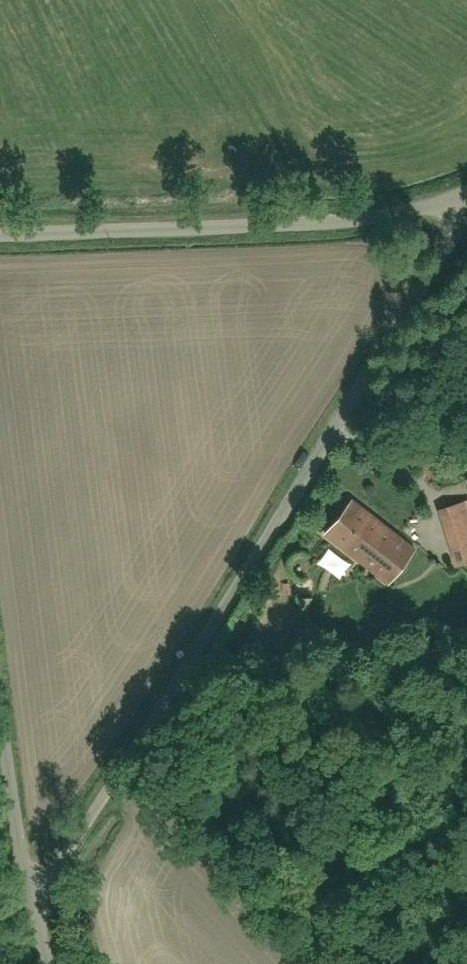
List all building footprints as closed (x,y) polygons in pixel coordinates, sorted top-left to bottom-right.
[(416,548),(351,499),(324,536),(389,585),(416,548)] [(436,508),(449,552),(466,546),(466,499),(436,508)]
